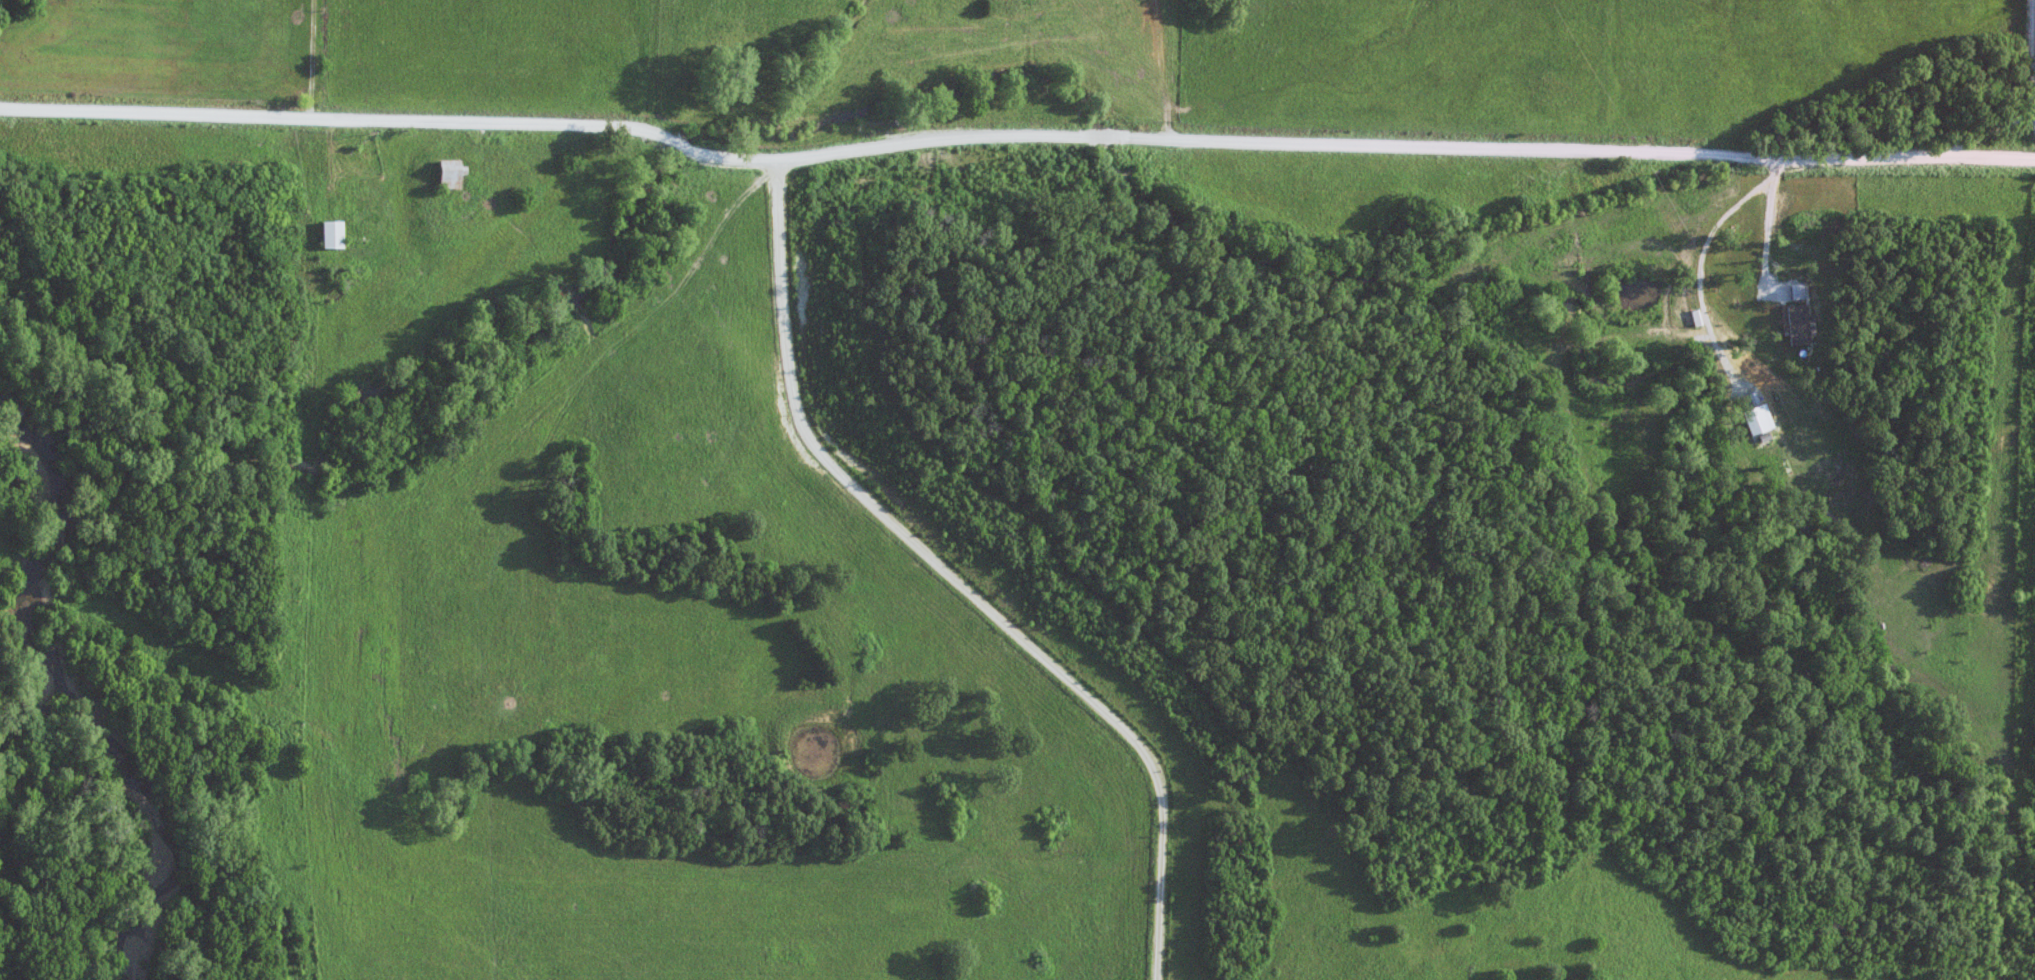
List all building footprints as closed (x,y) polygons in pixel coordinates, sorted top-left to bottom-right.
[(443,162),(443,189),(464,189),(464,178),(472,178),(472,162),(443,162)] [(326,249),(347,249),(347,222),(326,222),(326,249)]
